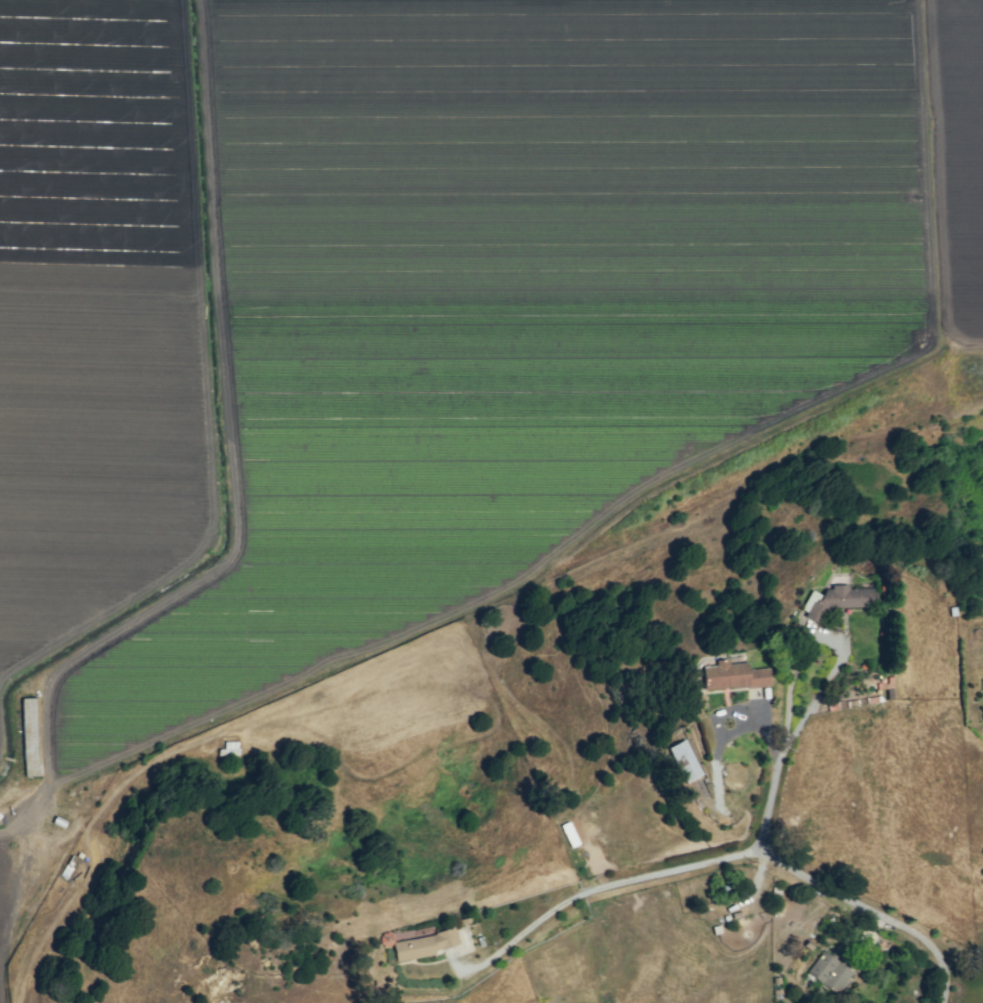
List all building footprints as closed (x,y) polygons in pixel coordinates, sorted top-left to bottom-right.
[(873,588),(851,588),(844,584),(828,585),(822,596),(809,589),(802,603),(803,616),(817,623),(825,607),(873,606),(873,588)] [(767,685),(766,667),(745,668),(745,661),(700,664),(702,689),(767,685)] [(20,698),(23,776),(39,775),(36,697),(20,698)] [(667,746),(682,782),(700,775),(685,739),(667,746)] [(390,940),(394,959),(456,948),(453,929),(390,940)] [(806,973),(834,995),(852,972),(823,950),(806,973)]
